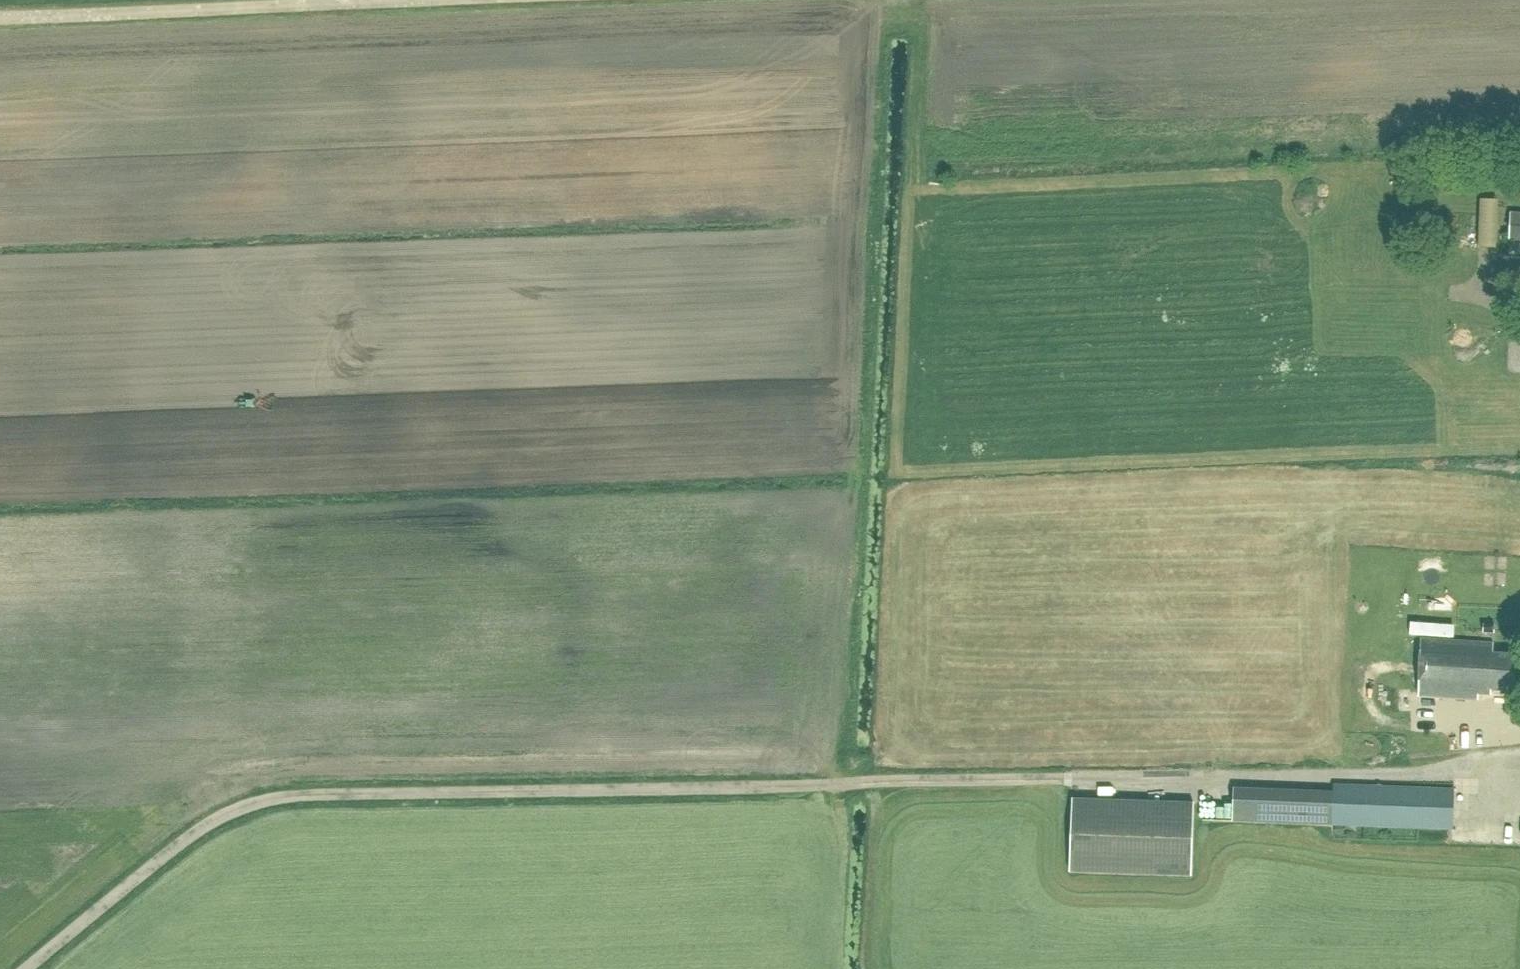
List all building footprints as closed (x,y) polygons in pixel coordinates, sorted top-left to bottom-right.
[(1510,213),(1509,241),(1519,241),(1519,214),(1510,213)] [(1493,635),(1494,625),(1483,624),(1482,634),(1493,635)] [(1490,691),(1515,692),(1517,656),(1492,655),(1493,644),(1421,640),(1418,697),(1477,700),(1478,695),(1490,696),(1490,691)] [(1334,786),(1334,793),(1234,789),(1233,822),(1451,830),(1453,790),(1334,786)] [(1069,872),(1191,876),(1193,804),(1072,800),(1069,872)]
